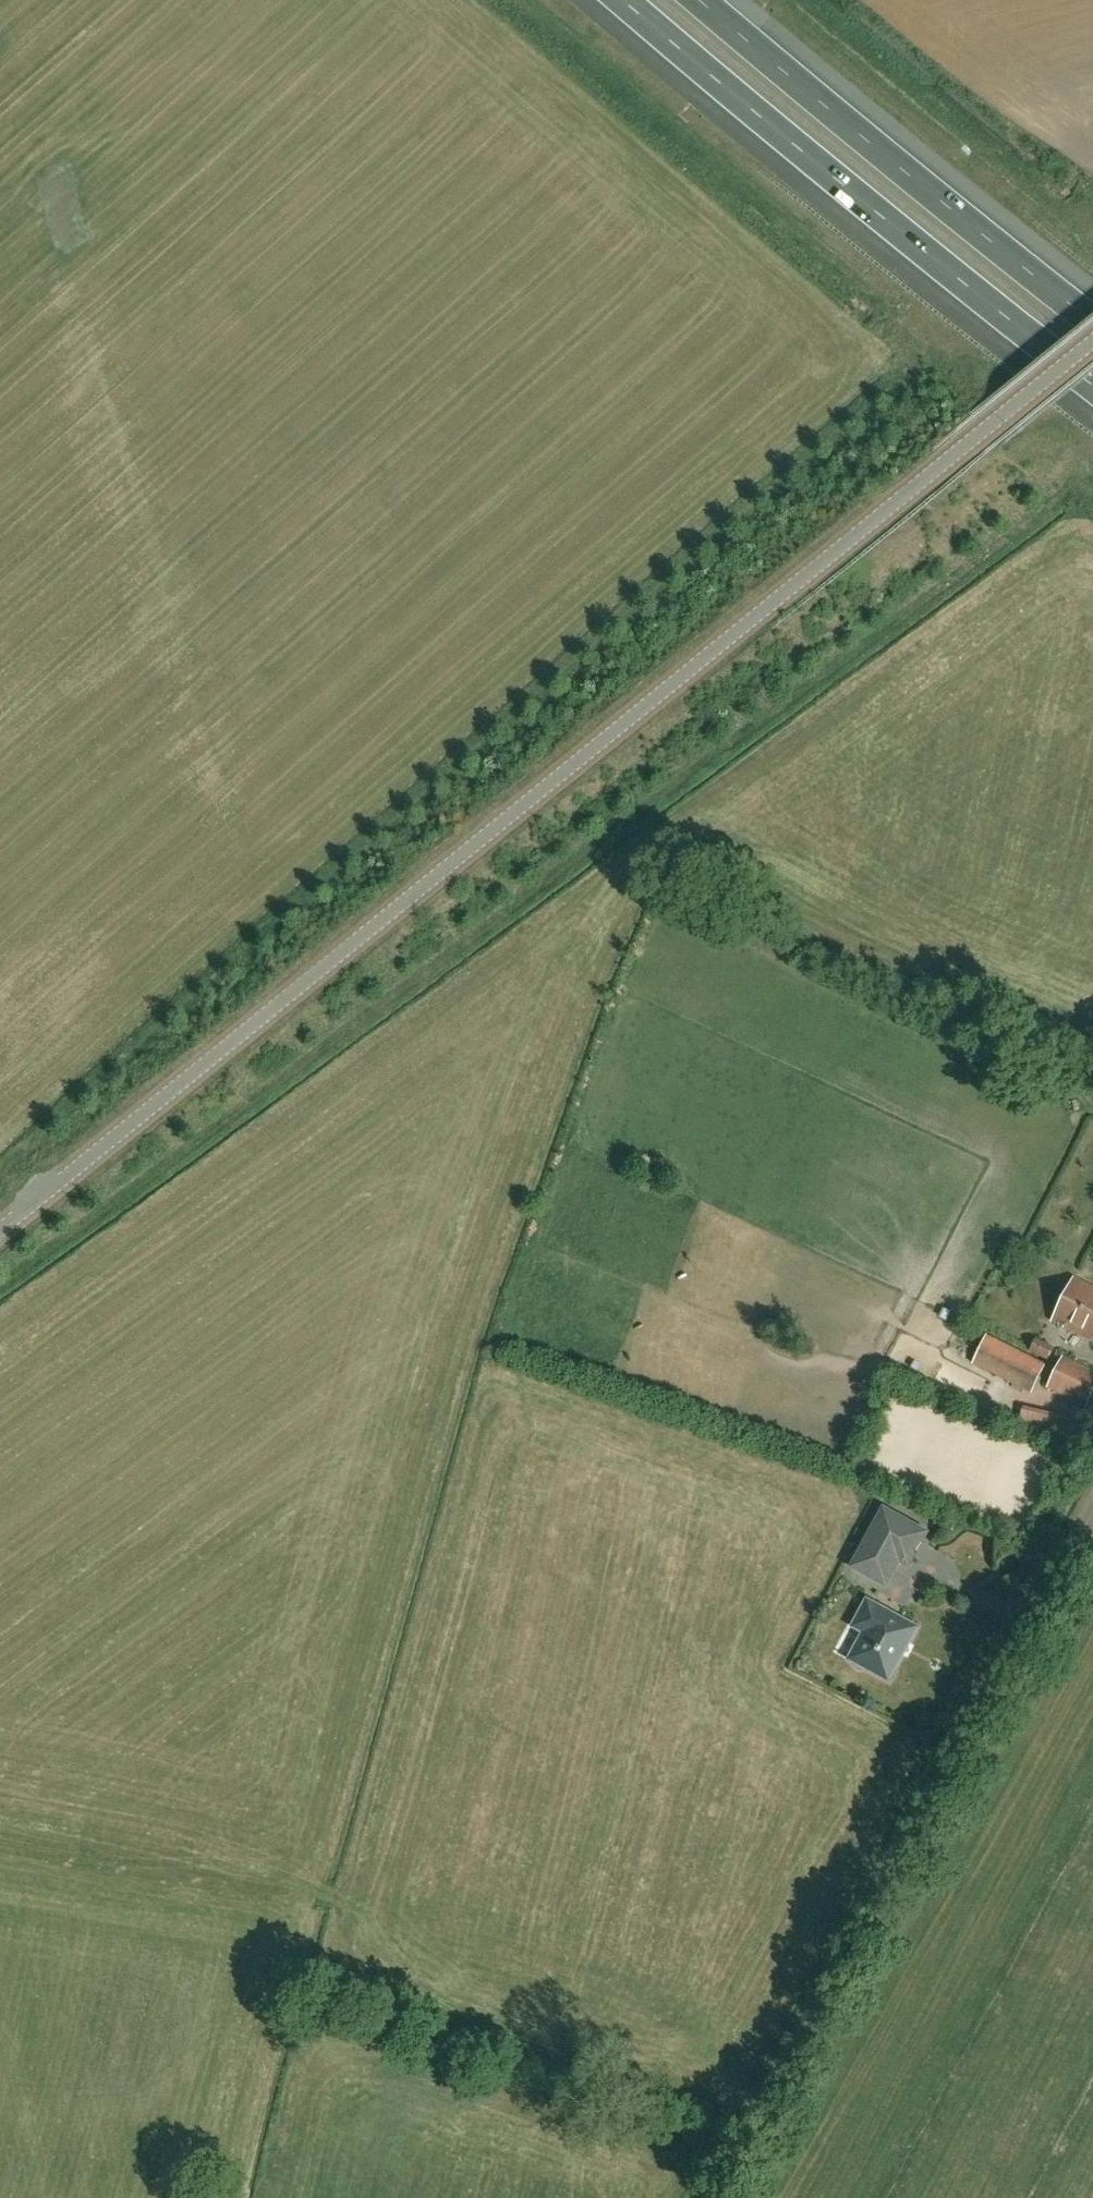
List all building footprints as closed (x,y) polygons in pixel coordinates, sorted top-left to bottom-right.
[(1074,1279),(1053,1321),(1092,1341),(1092,1288),(1074,1279)] [(1032,1393),(1045,1365),(986,1336),(972,1364),(1032,1393)] [(1047,1359),(1053,1348),(1035,1339),(1030,1351),(1047,1359)] [(1092,1392),(1092,1372),(1063,1357),(1047,1387),(1086,1407),(1092,1392)] [(1041,1410),(1036,1429),(1072,1437),(1077,1419),(1041,1410)] [(909,1566),(927,1533),(884,1510),(852,1567),(886,1585),(899,1561),(909,1566)] [(1009,1572),(1020,1565),(1013,1554),(1002,1561),(1009,1572)] [(909,1642),(916,1630),(886,1614),(887,1611),(867,1600),(853,1626),(864,1632),(849,1659),(853,1661),(854,1664),(855,1667),(857,1668),(860,1669),(863,1669),(866,1668),(888,1681),(902,1655),(900,1653),(907,1641),(909,1642)]
